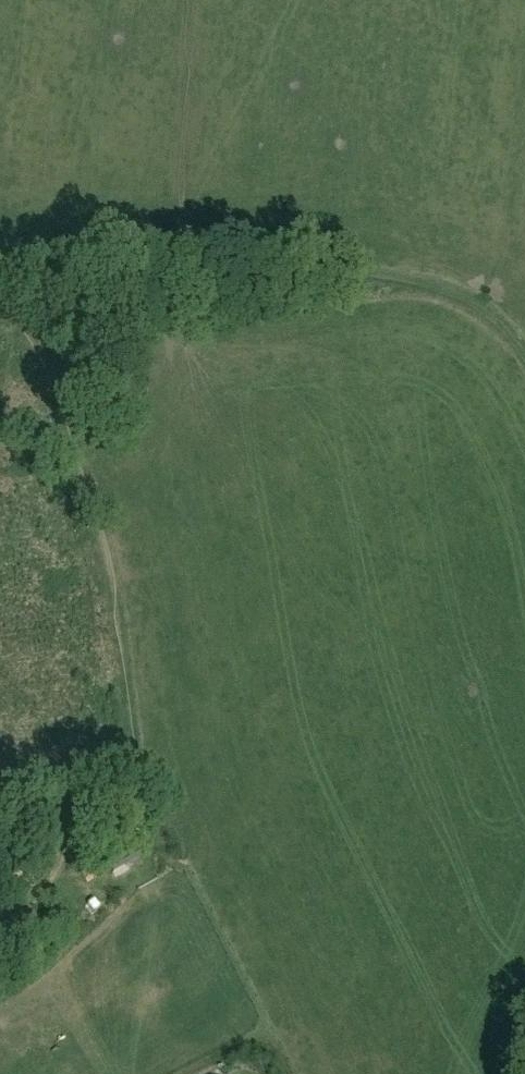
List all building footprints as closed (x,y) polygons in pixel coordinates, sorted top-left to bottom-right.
[(65,971),(49,978),(56,991),(71,984),(65,971)]
